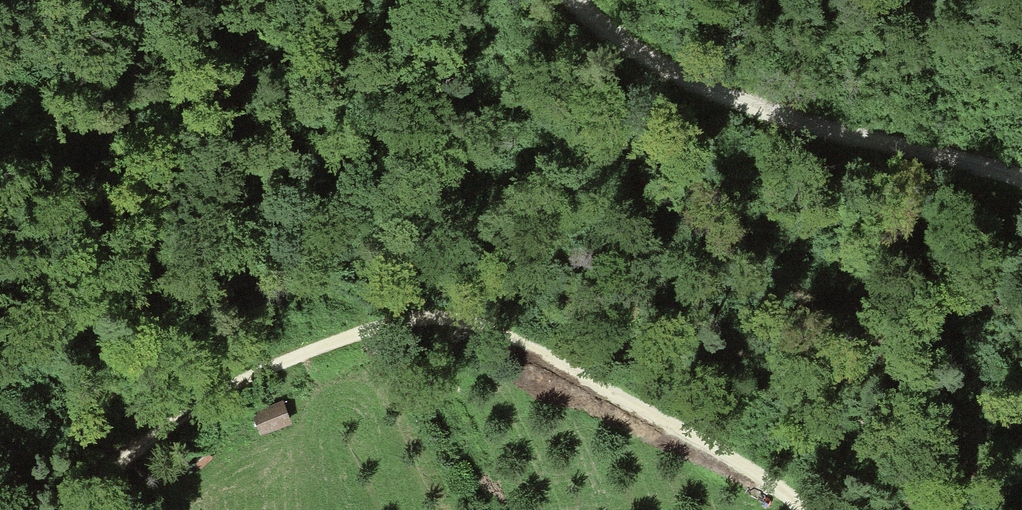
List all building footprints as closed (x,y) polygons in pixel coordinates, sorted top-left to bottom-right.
[(282,408),(255,418),(262,435),(288,425),(282,408)] [(200,451),(191,460),(199,467),(208,458),(200,451)]
